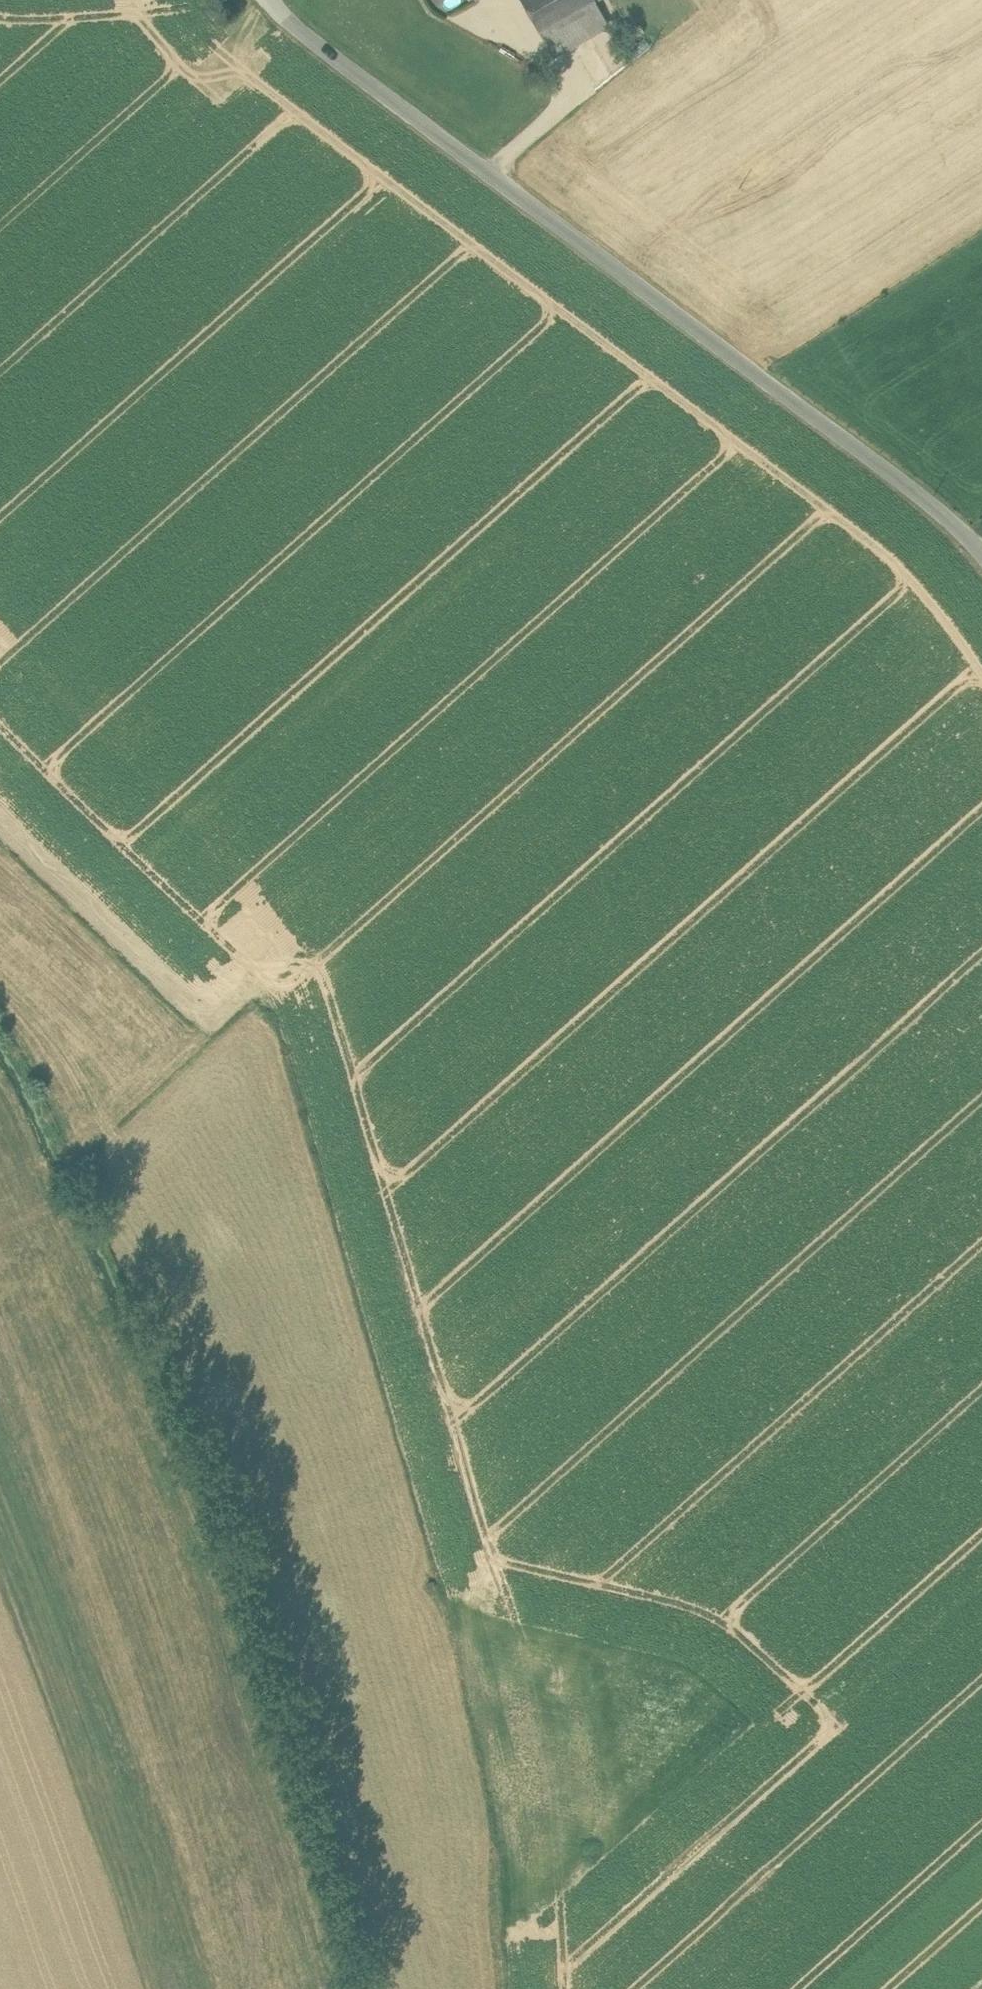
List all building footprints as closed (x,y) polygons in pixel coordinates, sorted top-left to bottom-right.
[(552,55),(608,24),(594,0),(520,0),(552,55)]
